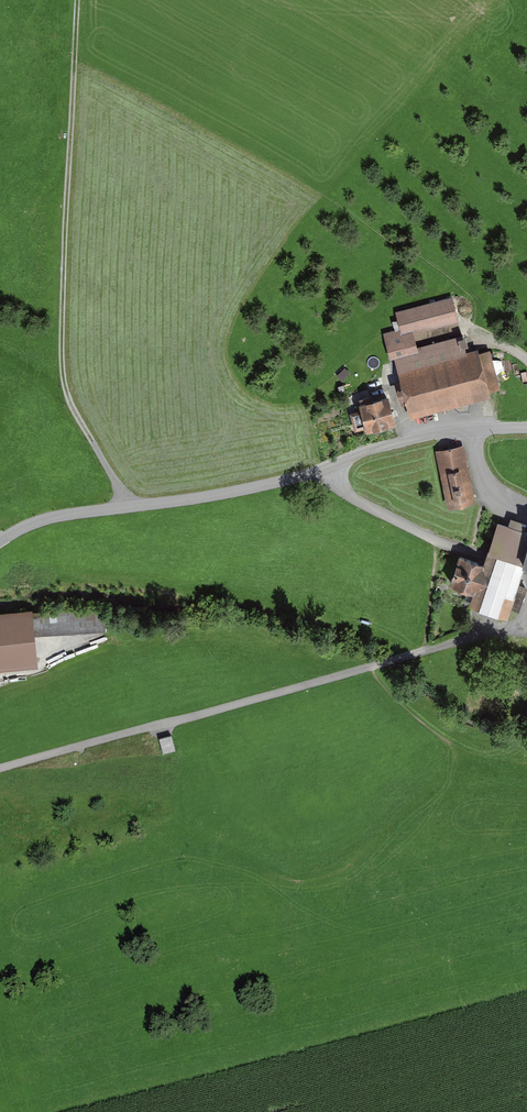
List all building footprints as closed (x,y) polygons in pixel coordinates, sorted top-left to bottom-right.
[(451,298),(395,313),(400,331),(414,328),(415,334),(458,323),(451,298)] [(410,419),(491,397),(478,350),(467,353),(463,338),(419,349),(415,334),(414,328),(400,331),(384,336),(390,359),(394,358),(410,419)] [(342,383),(350,374),(346,369),(337,378),(342,383)] [(363,433),(393,425),(386,398),(356,406),(358,414),(348,417),(352,432),(362,429),(363,433)] [(464,447),(434,452),(445,509),(475,504),(464,447)] [(511,519),(508,526),(498,523),(488,552),(524,564),(526,565),(526,533),(516,529),(519,521),(511,519)] [(483,566),(460,558),(451,586),(471,592),(467,605),(508,618),(515,597),(513,597),(524,564),(488,552),(483,566)] [(105,607),(32,611),(35,635),(106,631),(105,607)] [(38,668),(35,635),(32,611),(32,610),(0,613),(0,672),(38,668)] [(159,738),(163,753),(175,750),(171,734),(159,738)]
